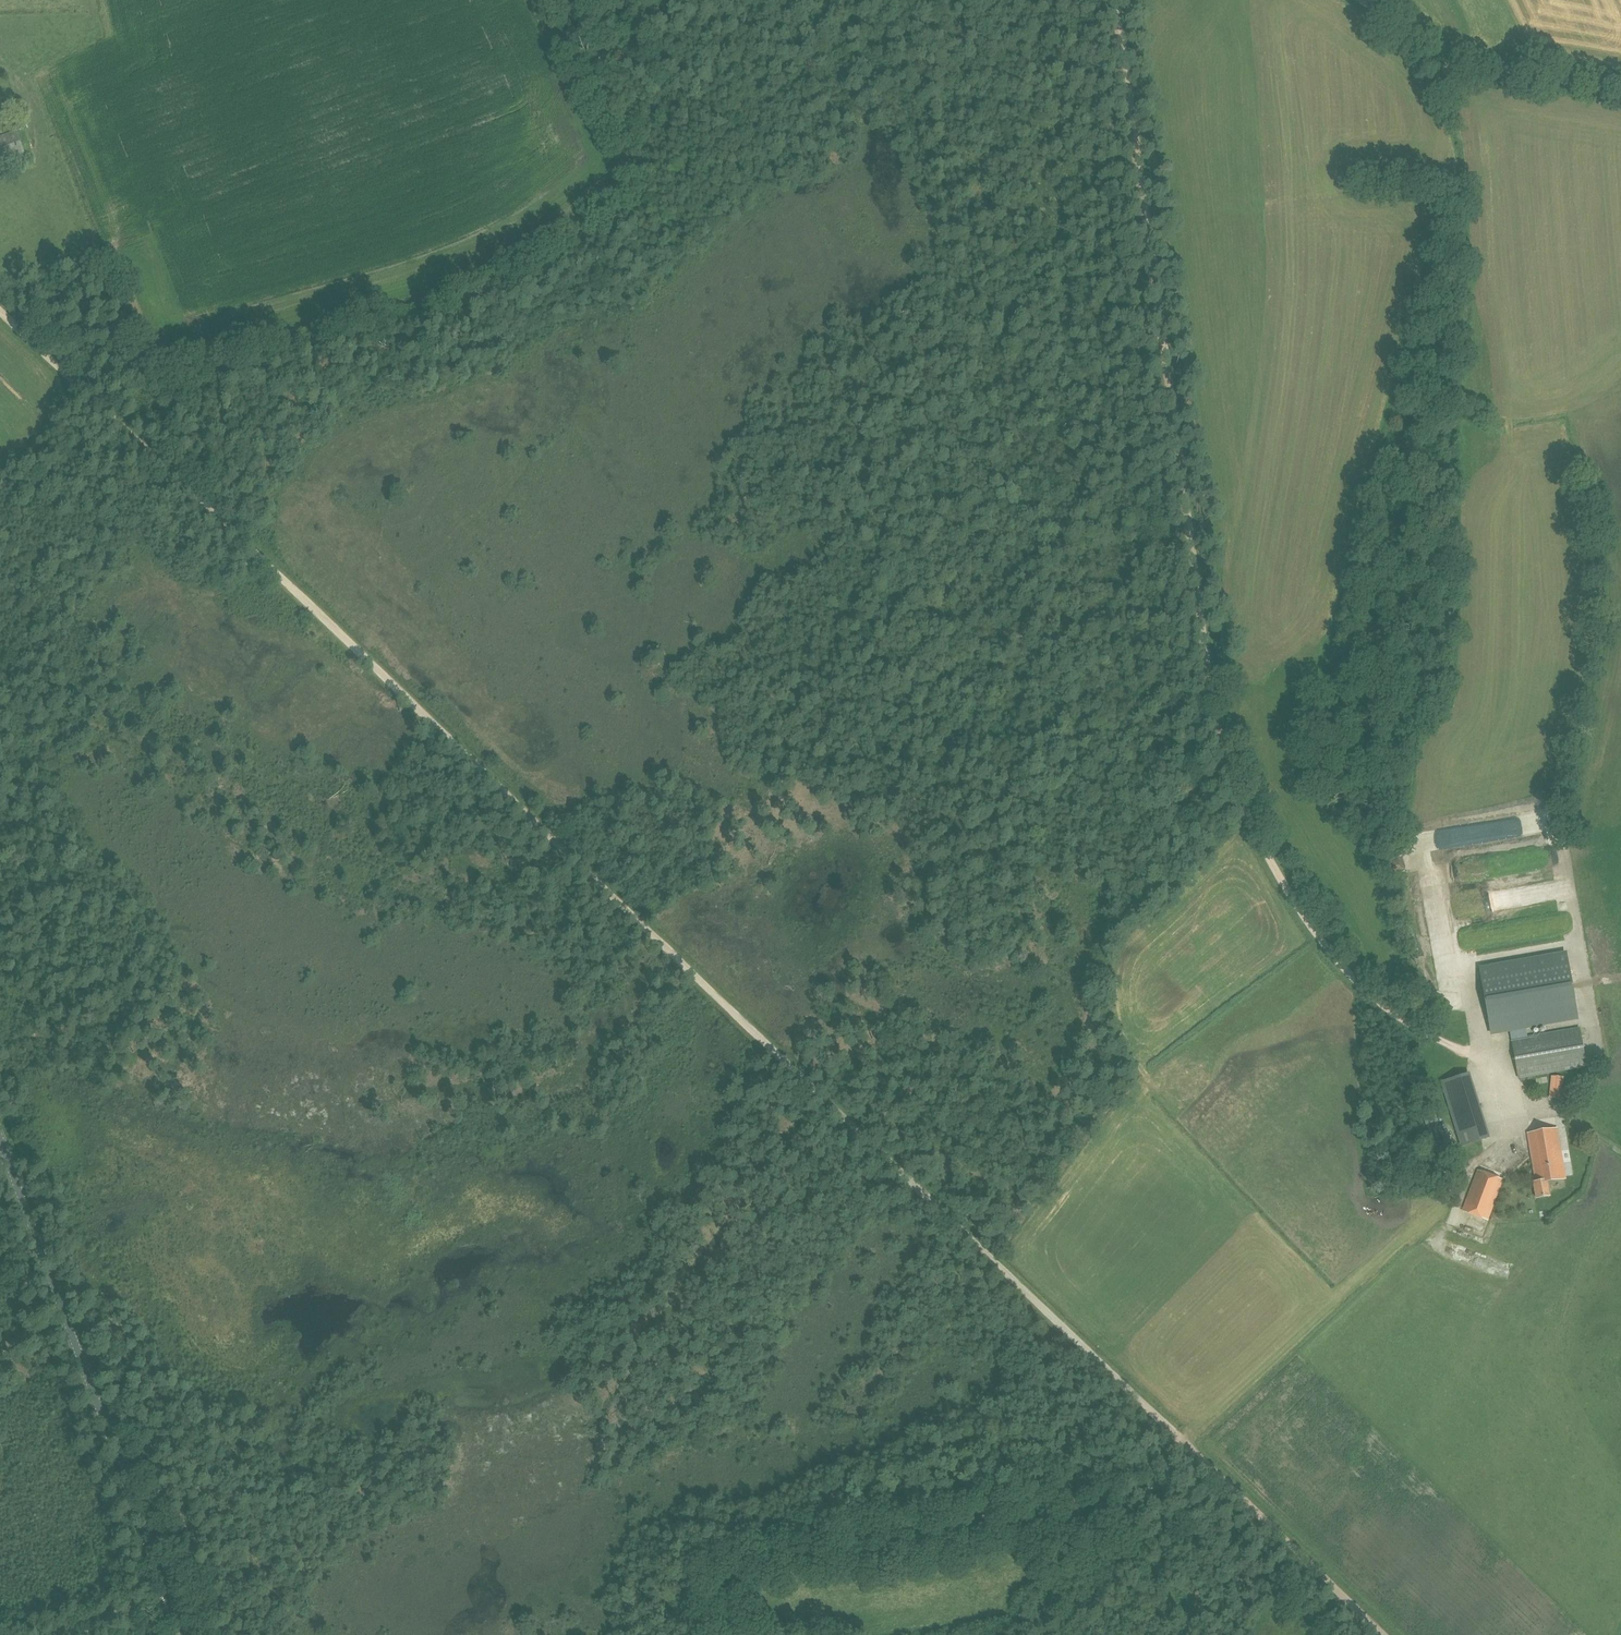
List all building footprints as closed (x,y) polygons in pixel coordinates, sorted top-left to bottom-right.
[(12,171),(20,168),(17,160),(9,163),(12,171)] [(1566,953),(1480,968),(1491,1032),(1577,1017),(1566,953)] [(1579,1028),(1512,1039),(1518,1077),(1585,1066),(1579,1028)] [(1560,1098),(1563,1076),(1552,1075),(1550,1097),(1560,1098)] [(1461,1146),(1486,1138),(1481,1123),(1456,1132),(1461,1146)] [(1557,1130),(1528,1135),(1536,1181),(1534,1182),(1537,1198),(1550,1196),(1547,1180),(1565,1177),(1557,1130)] [(1502,1181),(1477,1172),(1463,1209),(1488,1218),(1502,1181)]
